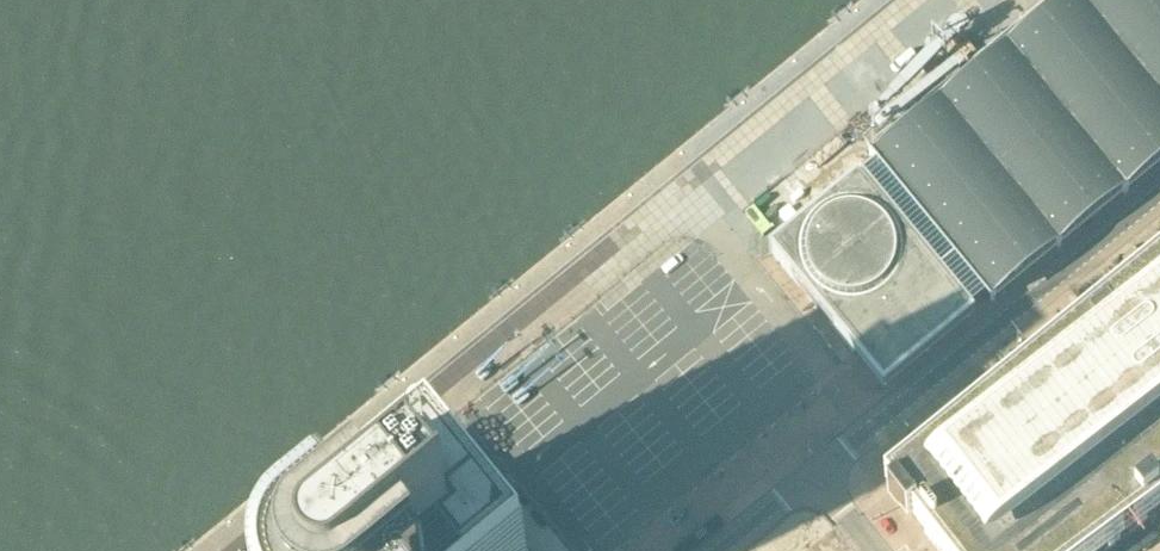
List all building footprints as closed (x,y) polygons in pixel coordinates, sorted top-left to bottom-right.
[(769,251),(854,355),(884,392),(976,317),(946,280),(945,280),(942,276),(946,273),(947,273),(948,274),(949,274),(950,274),(951,274),(952,274),(953,273),(954,273),(954,272),(955,271),(955,270),(955,269),(955,268),(954,267),(954,266),(959,263),(962,267),(993,304),(1128,192),(1159,167),(1159,0),(1058,0),(900,128),(878,146),(871,152),(869,154),(880,167),(864,180),(860,176),(769,251)] [(1080,326),(1025,371),(1019,376),(991,398),(894,477),(893,478),(892,480),(891,482),(890,483),(890,485),(890,487),(890,489),(891,491),(893,493),(888,497),(908,522),(912,518),(938,550),(1106,550),(1159,511),(1159,261),(1080,326)] [(465,526),(481,514),(423,443),(290,550),(485,550),(465,526)] [(802,550),(829,550),(818,538),(802,550)]
